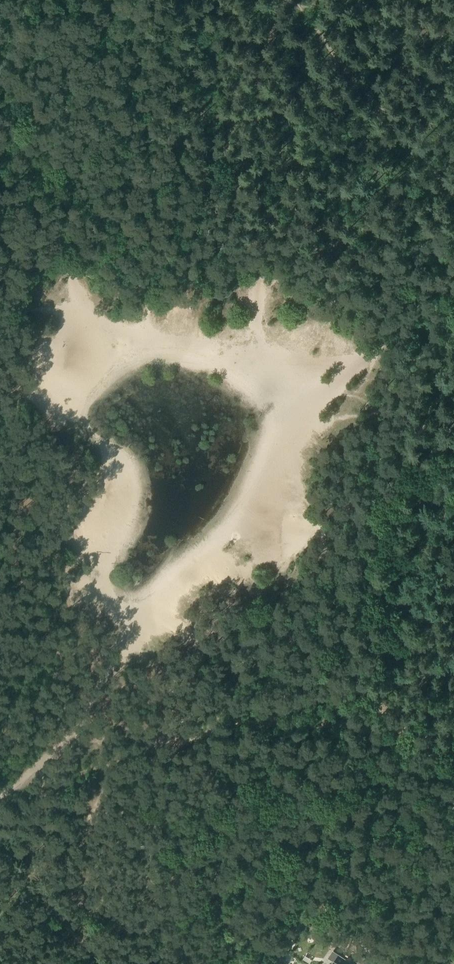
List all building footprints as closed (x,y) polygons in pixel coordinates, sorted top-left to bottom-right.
[(352,959),(350,962),(338,954),(333,951),(329,958),(334,961),(332,963),(359,963),(352,959)]
